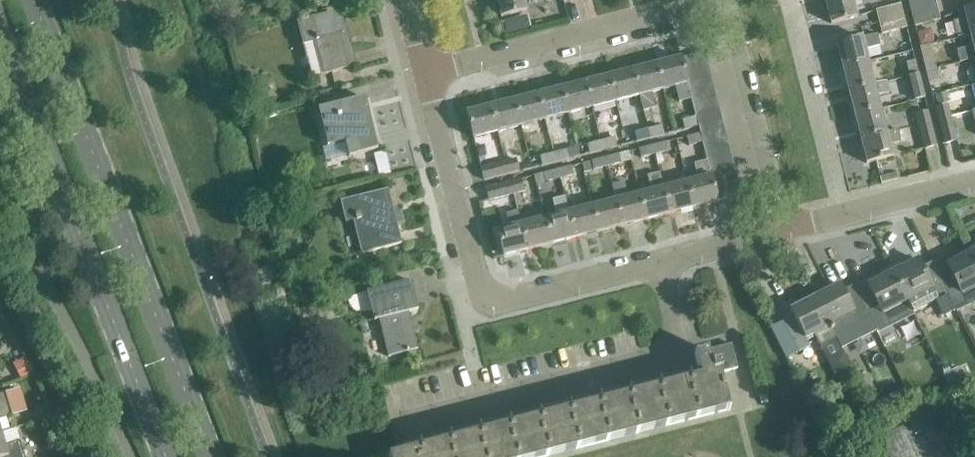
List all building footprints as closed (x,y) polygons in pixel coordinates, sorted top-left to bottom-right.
[(499,15),(526,8),(524,0),(495,0),(499,15)] [(829,23),(855,17),(851,0),(824,0),(829,23)] [(911,12),(936,6),(935,0),(918,0),(909,2),(911,12)] [(876,11),(879,21),(904,14),(901,4),(876,11)] [(936,6),(911,12),(915,26),(940,20),(936,6)] [(971,33),(974,32),(974,6),(963,9),(958,12),(960,20),(953,22),(957,37),(971,33)] [(316,41),(324,73),(356,65),(342,10),(296,22),(302,44),(316,41)] [(904,14),(879,21),(882,34),(907,28),(904,14)] [(974,58),(974,32),(971,33),(974,44),(957,48),(961,61),(974,58)] [(835,44),(841,67),(867,60),(865,51),(880,47),(876,34),(861,37),(835,44)] [(703,51),(680,58),(683,69),(706,62),(703,51)] [(680,57),(656,64),(662,88),(674,85),(679,101),(690,98),(691,98),(689,91),(686,80),(683,69),(680,58),(680,57)] [(933,57),(924,60),(926,71),(936,68),(933,57)] [(841,67),(848,91),(874,84),(867,60),(841,67)] [(906,63),(910,76),(919,74),(916,61),(906,63)] [(708,74),(706,62),(683,69),(686,80),(708,74)] [(656,64),(632,70),(639,95),(643,111),(655,107),(651,91),(662,88),(656,64)] [(936,68),(926,71),(930,83),(939,80),(936,68)] [(632,70),(608,76),(615,101),(639,95),(632,70)] [(711,85),(708,74),(686,80),(689,91),(711,85)] [(608,76),(585,82),(592,107),(615,101),(608,76)] [(848,91),(854,115),(880,108),(877,97),(889,94),(885,81),(874,84),(848,91)] [(585,82),(561,88),(567,113),(592,107),(585,82)] [(691,98),(690,98),(692,102),(714,96),(711,85),(689,91),(691,98)] [(561,88),(537,94),(543,119),(567,113),(561,88)] [(537,94),(514,100),(520,126),(543,119),(537,94)] [(714,96),(692,102),(694,113),(717,107),(714,96)] [(343,142),(347,156),(377,148),(364,98),(318,109),(327,146),(343,142)] [(514,100),(490,107),(497,132),(520,126),(514,100)] [(937,108),(939,118),(952,115),(950,104),(937,108)] [(497,132),(490,107),(467,113),(473,138),(497,132)] [(717,107),(694,113),(696,117),(698,124),(720,118),(717,107)] [(854,115),(860,138),(886,132),(880,108),(854,115)] [(915,114),(917,124),(931,120),(929,110),(915,114)] [(952,115),(939,118),(945,143),(958,140),(952,115)] [(698,124),(696,117),(683,121),(685,129),(698,126),(697,124),(698,124)] [(931,120),(917,124),(923,148),(937,145),(931,120)] [(662,126),(648,130),(650,138),(664,135),(662,126)] [(703,143),(703,144),(725,139),(722,127),(700,133),(703,143)] [(886,132),(860,138),(867,163),(892,156),(889,143),(901,140),(898,129),(886,132)] [(650,138),(648,130),(635,133),(637,142),(650,138)] [(689,147),(703,143),(700,133),(686,136),(689,147)] [(615,138),(601,142),(603,150),(617,147),(615,138)] [(703,144),(706,156),(728,150),(725,139),(703,144)] [(603,150),(601,142),(588,145),(590,154),(603,150)] [(666,142),(652,146),(655,155),(668,152),(666,142)] [(655,155),(652,146),(639,149),(641,158),(655,155)] [(578,147),(552,153),(555,163),(580,156),(578,147)] [(379,152),(384,171),(393,168),(388,149),(379,152)] [(706,156),(707,158),(709,166),(731,160),(728,150),(706,156)] [(555,163),(552,153),(540,156),(543,166),(555,163)] [(618,154),(605,158),(608,168),(621,164),(618,154)] [(515,158),(505,161),(508,173),(519,170),(515,158)] [(608,168),(605,158),(592,161),(594,171),(608,168)] [(699,176),(686,180),(693,206),(718,200),(715,189),(712,177),(709,166),(707,158),(695,162),(699,176)] [(731,160),(709,166),(712,177),(734,171),(731,160)] [(508,173),(505,161),(481,167),(484,180),(508,173)] [(571,166),(557,170),(559,179),(574,175),(571,166)] [(559,179),(557,170),(545,173),(547,182),(559,179)] [(652,189),(639,192),(645,218),(670,212),(663,185),(659,170),(648,173),(652,189)] [(734,171),(712,177),(715,189),(737,183),(734,171)] [(521,178),(510,181),(514,194),(525,191),(521,178)] [(613,189),(616,199),(622,224),(645,218),(639,192),(629,195),(625,179),(611,182),(613,189)] [(686,180),(663,185),(670,212),(693,206),(686,180)] [(514,194),(510,181),(486,187),(489,199),(514,194)] [(715,189),(718,200),(740,194),(737,183),(715,189)] [(356,218),(364,252),(400,244),(387,189),(341,201),(346,221),(356,218)] [(557,214),(544,217),(551,242),(575,236),(568,211),(564,196),(553,199),(557,214)] [(616,199),(592,205),(598,230),(622,224),(616,199)] [(592,205),(568,211),(575,236),(598,230),(592,205)] [(527,248),(521,223),(518,209),(506,212),(509,226),(497,229),(503,255),(527,248)] [(544,217),(521,223),(527,248),(551,242),(544,217)] [(933,262),(947,292),(955,308),(957,312),(974,303),(974,260),(971,252),(948,264),(944,257),(933,262)] [(918,259),(892,272),(912,311),(934,300),(942,315),(955,308),(947,292),(933,262),(922,267),(918,259)] [(867,279),(853,285),(866,312),(875,329),(875,330),(912,311),(892,272),(869,283),(867,279)] [(408,311),(417,309),(410,280),(367,291),(374,320),(378,319),(387,356),(418,348),(408,311)] [(841,284),(815,297),(835,337),(839,346),(865,333),(875,329),(866,312),(853,285),(844,290),(841,284)] [(794,315),(781,321),(796,351),(807,346),(805,340),(813,336),(818,346),(834,338),(835,337),(815,297),(791,309),(794,315)] [(737,367),(731,343),(695,352),(701,376),(389,456),(547,456),(730,410),(721,371),(737,367)] [(970,381),(964,369),(961,371),(959,368),(944,375),(952,390),(970,381)] [(14,412),(30,409),(26,385),(9,389),(14,412)] [(12,416),(5,393),(0,395),(0,420),(12,416)] [(886,393),(878,397),(885,412),(893,408),(886,393)] [(0,433),(0,456),(25,456),(16,429),(1,433),(0,433)]
